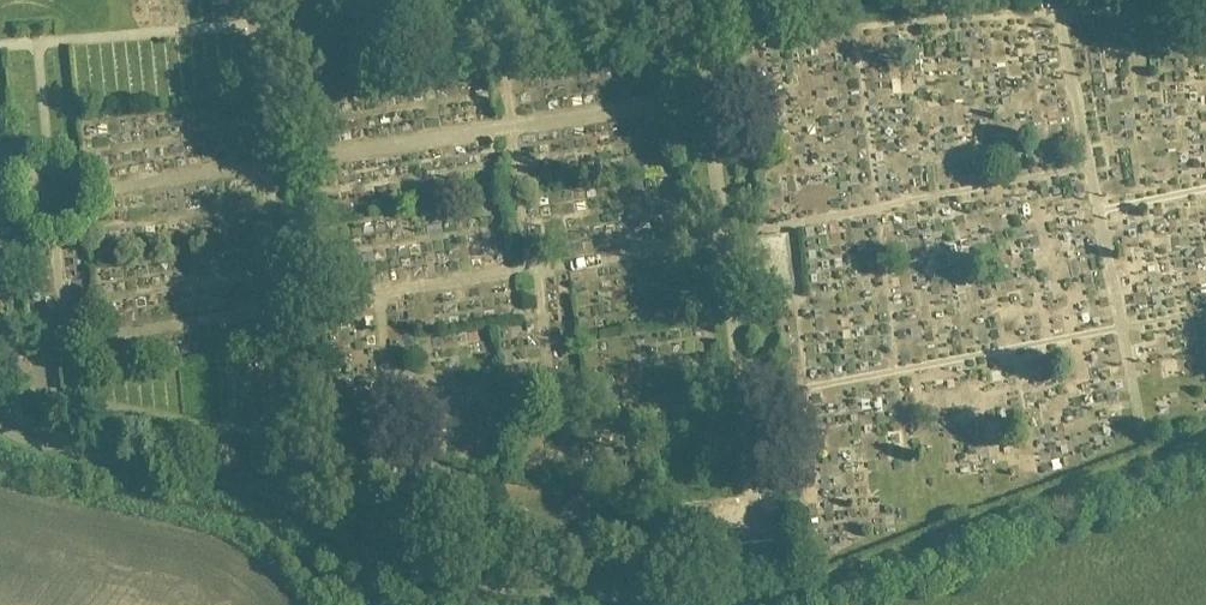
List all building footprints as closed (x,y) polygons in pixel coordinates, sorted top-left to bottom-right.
[(786,241),(748,245),(754,300),(773,298),(792,295),(786,241)] [(778,550),(737,551),(738,578),(779,577),(778,550)]
